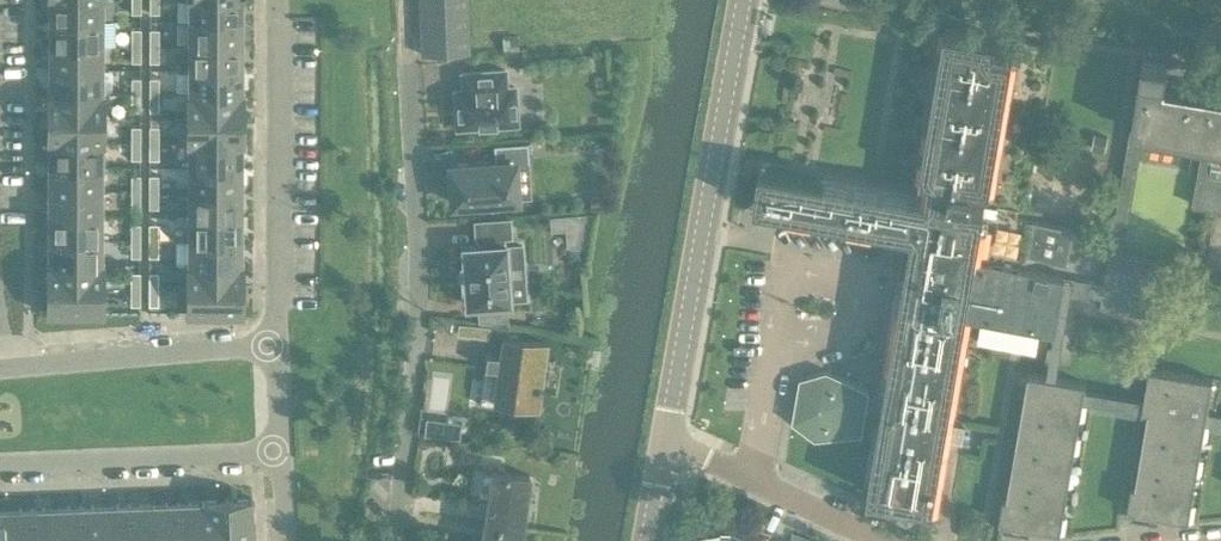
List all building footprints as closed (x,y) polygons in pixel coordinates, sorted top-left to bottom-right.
[(100,0),(51,0),(51,6),(49,6),(49,9),(51,9),(51,18),(49,18),(49,20),(100,20),(100,0)] [(141,12),(141,0),(132,0),(132,12),(141,12)] [(149,12),(159,12),(159,0),(149,0),(149,12)] [(240,19),(240,10),(241,10),(241,7),(240,7),(240,0),(190,0),(190,20),(241,21),(241,19),(240,19)] [(423,54),(468,53),(466,0),(421,0),(423,54)] [(100,44),(100,20),(49,20),(49,21),(51,21),(51,30),(49,30),(49,33),(51,33),(51,44),(100,44)] [(241,22),(241,21),(190,20),(190,45),(240,45),(240,34),(241,34),(241,31),(240,31),(240,22),(241,22)] [(131,44),(141,44),(141,28),(131,28),(131,44)] [(149,45),(159,45),(159,28),(149,28),(149,45)] [(909,251),(902,250),(897,272),(905,274),(883,407),(867,405),(869,391),(826,370),(800,377),(793,421),(816,437),(863,433),(865,418),(880,421),(869,491),(909,498),(935,502),(963,332),(966,318),(1056,333),(1063,289),(1104,296),(1102,306),(1145,313),(1153,260),(1124,255),(1143,144),(1202,154),(1194,204),(1220,209),(1220,99),(1164,90),(1165,82),(1168,63),(1143,59),(1105,283),(975,262),(985,205),(969,202),(970,199),(975,200),(977,188),(972,187),(973,183),(991,186),(1015,48),(996,45),(997,36),(946,28),(921,175),(931,176),(928,196),(760,167),(754,204),(913,231),(909,251)] [(100,69),(100,44),(51,44),(51,55),(49,55),(49,58),(51,58),(51,67),(49,67),(49,68),(100,69)] [(131,61),(141,61),(141,44),(131,44),(131,61)] [(159,45),(149,45),(149,61),(159,61),(159,45)] [(190,69),(241,69),(241,68),(240,68),(240,59),(241,59),(241,56),(240,56),(240,45),(190,45),(190,69)] [(454,81),(457,118),(517,115),(515,77),(507,77),(506,60),(462,62),(463,80),(454,81)] [(100,93),(100,69),(49,68),(49,70),(51,70),(51,78),(49,78),(49,82),(51,82),(51,92),(48,92),(48,93),(100,93)] [(241,71),(241,69),(190,69),(190,93),(242,94),(242,92),(240,92),(240,82),(241,82),(241,79),(240,79),(240,71),(241,71)] [(131,93),(141,93),(141,77),(131,77),(131,93)] [(149,93),(159,93),(159,77),(149,77),(149,93)] [(100,117),(100,93),(48,93),(48,107),(51,107),(51,116),(48,116),(48,117),(100,117)] [(131,110),(141,110),(141,93),(131,93),(131,110)] [(159,93),(149,93),(149,110),(159,110),(159,93)] [(190,118),(242,118),(242,116),(239,116),(239,107),(242,107),(242,94),(190,93),(190,118)] [(100,142),(100,117),(48,117),(48,119),(51,119),(50,128),(48,128),(48,142),(100,142)] [(242,128),(239,128),(239,119),(242,119),(242,118),(190,118),(190,142),(242,142),(242,128)] [(131,142),(141,142),(141,125),(131,125),(131,142)] [(149,142),(159,142),(159,126),(149,125),(149,142)] [(100,166),(100,142),(48,142),(48,143),(50,143),(50,153),(49,153),(49,156),(50,156),(50,164),(49,164),(49,166),(100,166)] [(131,158),(141,158),(141,142),(131,142),(131,158)] [(159,142),(149,142),(149,158),(158,159),(159,142)] [(190,166),(241,167),(241,165),(239,165),(239,156),(241,156),(241,153),(239,153),(239,143),(242,143),(242,142),(190,142),(190,166)] [(452,202),(517,198),(514,161),(529,160),(527,142),(494,144),(495,161),(450,164),(452,202)] [(100,190),(100,166),(49,166),(49,167),(50,167),(50,176),(49,176),(49,179),(50,179),(50,189),(49,189),(49,190),(100,190)] [(190,192),(241,193),(241,191),(239,191),(239,180),(241,180),(241,177),(239,177),(239,168),(241,168),(241,167),(190,166),(190,192)] [(131,191),(140,191),(140,174),(131,174),(131,191)] [(149,191),(158,191),(158,174),(149,174),(149,191)] [(100,215),(100,190),(49,190),(49,192),(50,192),(50,200),(49,200),(49,203),(50,203),(50,215),(100,215)] [(131,207),(140,207),(140,191),(131,191),(131,207)] [(158,191),(149,191),(149,207),(158,207),(158,191)] [(241,193),(190,192),(190,215),(239,215),(239,204),(241,204),(241,201),(239,201),(239,194),(241,194),(241,193)] [(99,239),(100,215),(50,215),(50,226),(49,226),(49,229),(50,229),(50,237),(49,237),(49,239),(99,239)] [(189,239),(241,240),(241,238),(239,238),(239,230),(241,230),(241,226),(239,226),(239,215),(190,215),(189,239)] [(462,245),(464,264),(461,264),(463,285),(465,285),(466,303),(510,300),(508,263),(524,262),(523,245),(507,246),(507,242),(505,243),(504,236),(512,235),(511,218),(475,220),(476,237),(479,237),(479,244),(462,245)] [(1034,221),(1027,255),(1068,262),(1074,228),(1034,221)] [(131,239),(140,239),(140,223),(131,223),(131,239)] [(149,239),(158,239),(158,223),(149,223),(149,239)] [(99,264),(99,239),(49,239),(49,240),(50,240),(50,249),(49,249),(49,252),(50,252),(50,262),(47,262),(47,263),(99,264)] [(131,256),(140,256),(140,239),(131,239),(131,256)] [(158,239),(149,239),(149,256),(158,256),(158,239)] [(241,240),(189,239),(189,263),(187,263),(187,264),(242,264),(242,263),(239,263),(239,253),(240,253),(240,250),(239,250),(239,241),(241,241),(241,240)] [(99,271),(99,264),(47,263),(47,277),(50,277),(50,286),(47,286),(47,288),(102,288),(102,271),(99,271)] [(186,288),(242,288),(242,287),(239,287),(239,278),(242,278),(242,264),(187,264),(186,288)] [(130,288),(140,288),(140,272),(130,272),(130,288)] [(158,272),(149,272),(149,288),(158,288),(158,272)] [(102,313),(102,288),(47,288),(47,289),(50,289),(50,298),(47,298),(47,313),(102,313)] [(140,304),(140,288),(130,288),(130,304),(140,304)] [(158,288),(149,288),(149,304),(158,304),(158,288)] [(242,288),(186,288),(186,314),(241,314),(242,299),(239,299),(239,290),(242,290),(242,288)] [(537,407),(546,343),(502,337),(494,401),(537,407)] [(1149,409),(1130,518),(1158,523),(1158,521),(1143,518),(1144,511),(1189,519),(1214,378),(1150,367),(1142,410),(1144,411),(1144,409),(1149,409)] [(1029,372),(1002,530),(1030,535),(1030,533),(1015,530),(1016,523),(1061,531),(1087,382),(1029,372)] [(483,522),(523,528),(530,476),(490,470),(483,522)] [(237,498),(237,501),(228,501),(228,498),(227,498),(228,540),(254,540),(252,497),(237,498)] [(227,498),(225,498),(225,501),(216,502),(216,499),(201,499),(201,502),(203,502),(204,540),(228,540),(227,498)] [(203,502),(201,502),(191,503),(191,501),(188,501),(188,503),(180,503),(180,501),(178,502),(180,540),(204,540),(203,502)] [(178,502),(176,502),(177,503),(168,504),(168,502),(165,502),(165,504),(154,504),(155,540),(180,540),(178,502)] [(129,503),(128,504),(128,505),(119,505),(119,504),(116,504),(116,506),(105,506),(106,540),(131,540),(129,503)] [(131,540),(155,540),(154,504),(143,505),(143,503),(139,503),(140,505),(131,505),(131,503),(129,503),(131,540)] [(81,505),(79,505),(79,507),(70,507),(70,506),(67,506),(67,507),(56,508),(58,540),(82,540),(81,505)] [(105,506),(94,506),(94,505),(91,505),(91,507),(82,507),(82,505),(81,505),(82,540),(106,540),(105,506)] [(32,507),(30,507),(30,509),(22,509),(22,508),(19,508),(19,509),(7,510),(9,540),(33,540),(32,507)] [(56,508),(45,508),(45,507),(42,507),(42,508),(33,509),(33,507),(32,507),(33,540),(58,540),(56,508)] [(7,510),(0,510),(0,540),(9,540),(7,510)] [(483,522),(480,540),(521,540),(523,528),(483,522)] [(731,533),(720,531),(720,530),(682,524),(679,540),(729,540),(731,533)] [(729,540),(763,540),(763,537),(731,532),(731,533),(729,540)]
